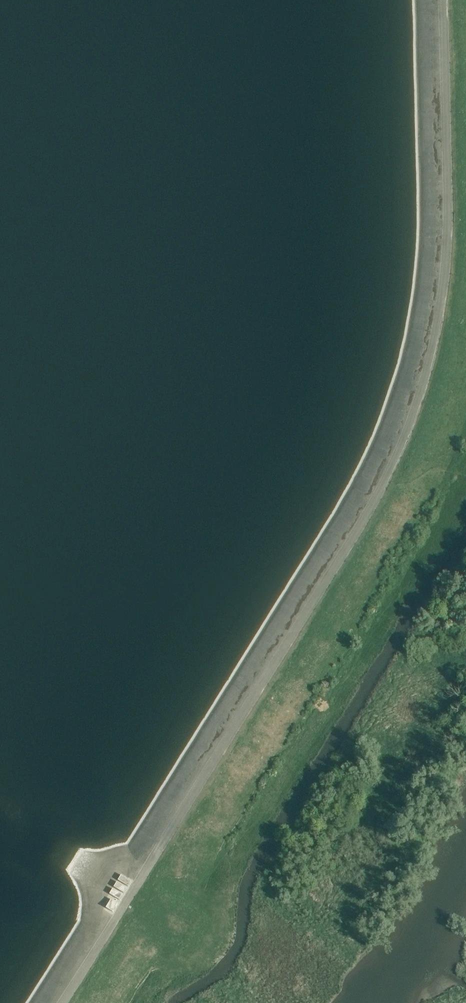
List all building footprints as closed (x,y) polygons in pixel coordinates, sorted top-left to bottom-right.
[(128,885),(131,880),(122,874),(119,879),(128,885)] [(124,891),(127,887),(118,881),(115,885),(124,891)] [(120,899),(123,893),(114,888),(111,893),(120,899)] [(111,897),(106,905),(113,910),(118,902),(111,897)]
